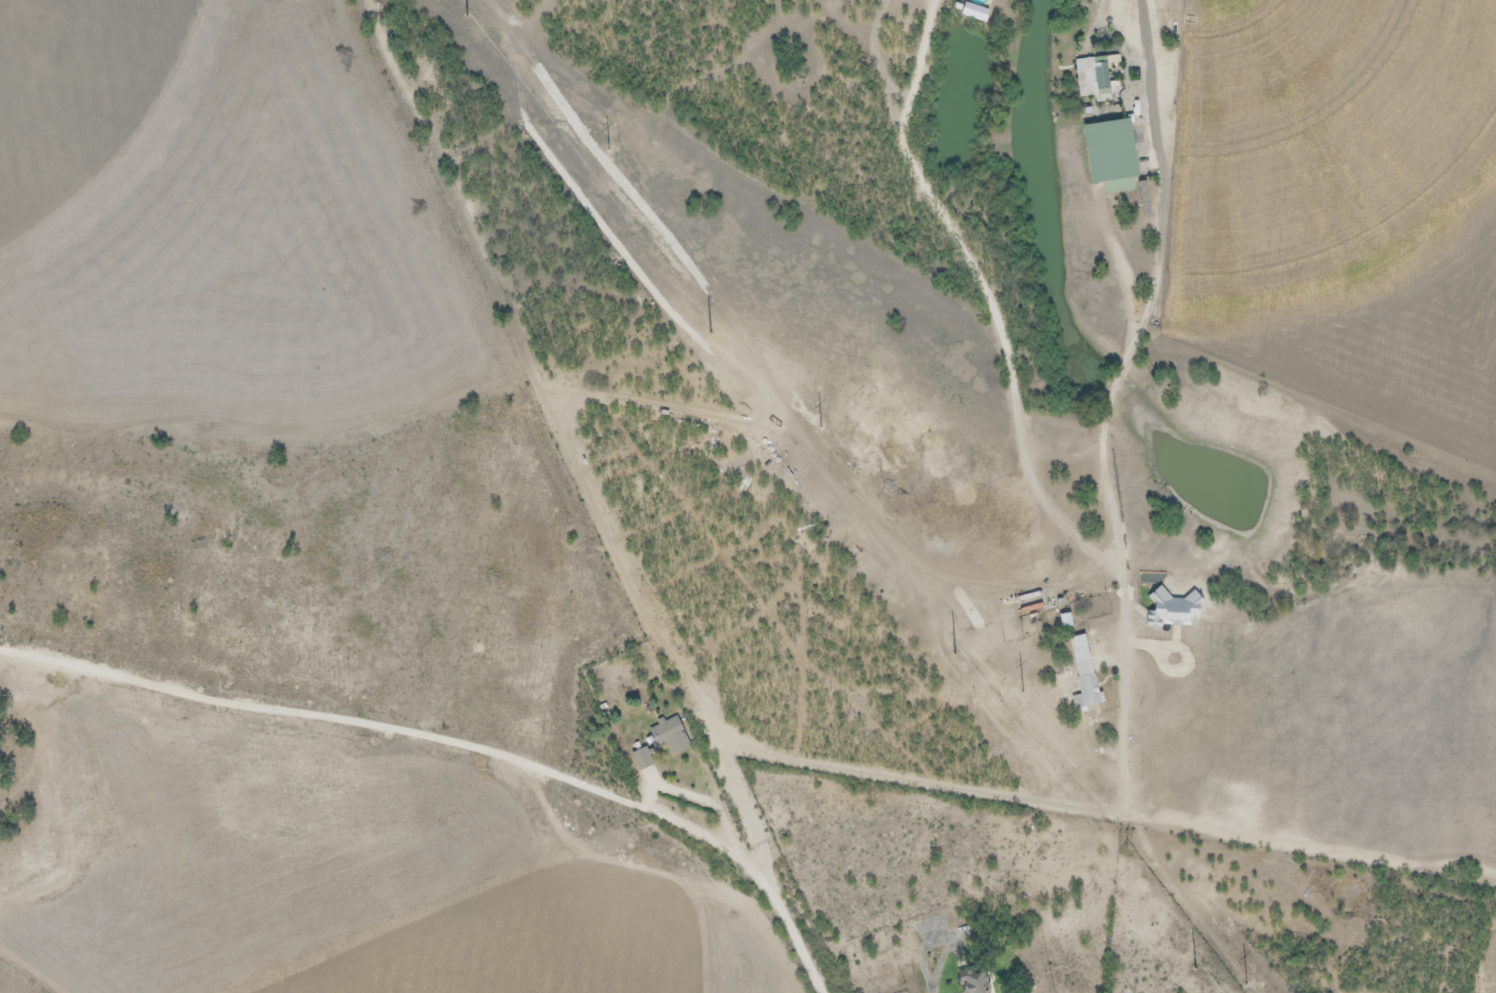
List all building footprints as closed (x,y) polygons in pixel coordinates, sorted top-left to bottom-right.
[(1076,58),(1078,98),(1094,96),(1094,102),(1109,101),(1107,64),(1120,63),(1119,56),(1076,58)] [(1088,184),(1102,183),(1104,194),(1133,191),(1132,179),(1136,178),(1130,120),(1082,124),(1088,184)] [(1167,598),(1167,590),(1151,590),(1151,613),(1145,613),(1145,626),(1198,627),(1198,598),(1167,598)] [(1073,709),(1098,705),(1087,635),(1070,638),(1079,694),(1071,696),(1073,709)] [(652,728),(667,757),(690,745),(675,716),(652,728)] [(631,755),(640,771),(654,764),(645,747),(631,755)] [(983,965),(958,969),(962,992),(988,992),(983,965)]
